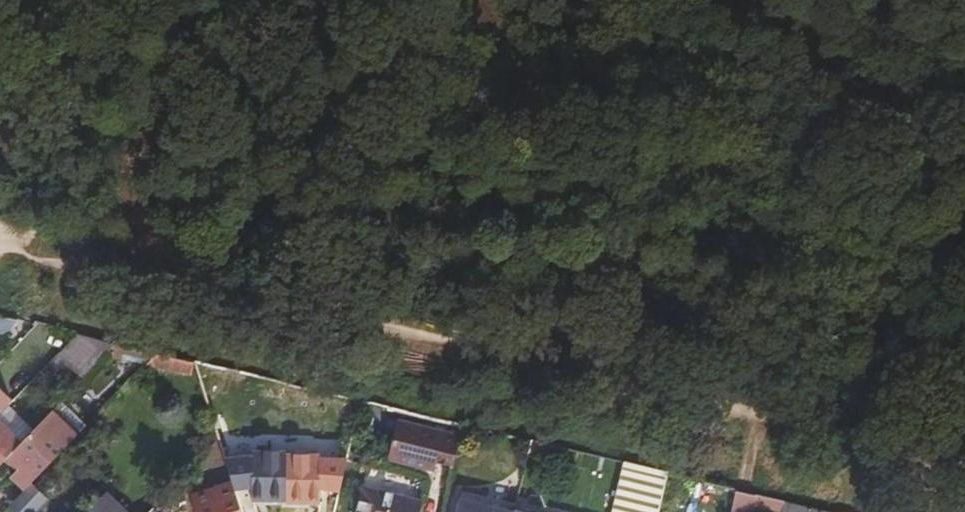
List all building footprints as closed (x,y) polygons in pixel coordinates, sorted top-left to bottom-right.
[(11,322),(0,318),(0,337),(5,339),(11,322)] [(119,347),(79,337),(66,350),(50,367),(60,377),(70,365),(86,381),(109,358),(119,347)] [(119,347),(109,358),(147,366),(158,355),(119,347)] [(16,351),(14,353),(0,368),(0,377),(22,398),(42,376),(16,351)] [(158,355),(147,366),(190,376),(194,364),(158,355)] [(249,377),(231,373),(229,382),(247,386),(249,377)] [(10,410),(0,420),(0,470),(1,469),(35,435),(10,410)] [(353,433),(358,413),(347,411),(342,430),(353,433)] [(32,488),(81,436),(56,413),(35,435),(1,469),(13,480),(19,474),(32,488)] [(397,424),(396,430),(415,435),(417,428),(397,424)] [(389,460),(429,468),(431,461),(437,463),(453,467),(459,437),(417,428),(415,435),(396,430),(389,460)] [(322,501),(333,453),(280,440),(275,460),(285,463),(279,490),(322,501)] [(554,447),(541,444),(540,453),(553,456),(554,447)] [(431,461),(429,468),(435,469),(437,463),(431,461)] [(623,463),(612,511),(659,511),(668,474),(623,463)] [(19,474),(13,480),(26,494),(32,488),(19,474)] [(738,490),(703,482),(698,501),(733,509),(738,490)] [(16,509),(19,511),(40,511),(51,501),(36,487),(16,509)] [(732,511),(753,511),(758,495),(738,490),(733,509),(732,511)] [(420,505),(363,492),(358,511),(418,511),(420,505)] [(104,502),(115,511),(125,511),(109,496),(104,502)] [(463,500),(460,511),(511,511),(463,500)] [(189,511),(211,511),(200,501),(189,511)] [(788,501),(785,511),(831,511),(788,501)] [(104,502),(94,511),(115,511),(104,502)]
